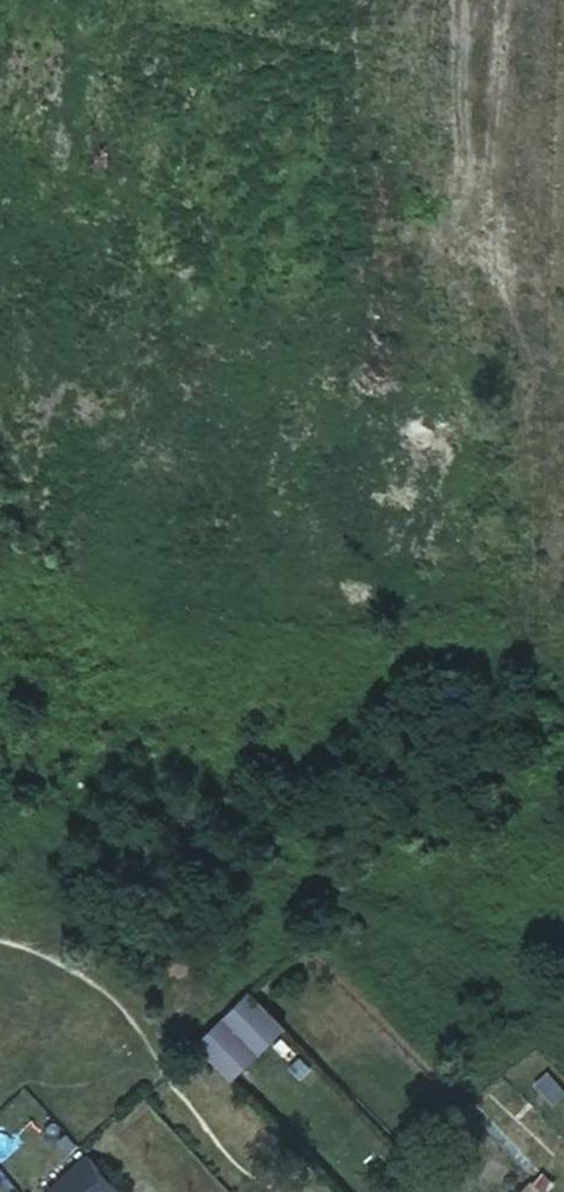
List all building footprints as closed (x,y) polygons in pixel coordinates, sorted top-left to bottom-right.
[(276,1027),(242,994),(191,1041),(224,1075),(276,1027)] [(43,1191),(120,1191),(121,1191),(87,1152),(42,1191),(43,1191)]
